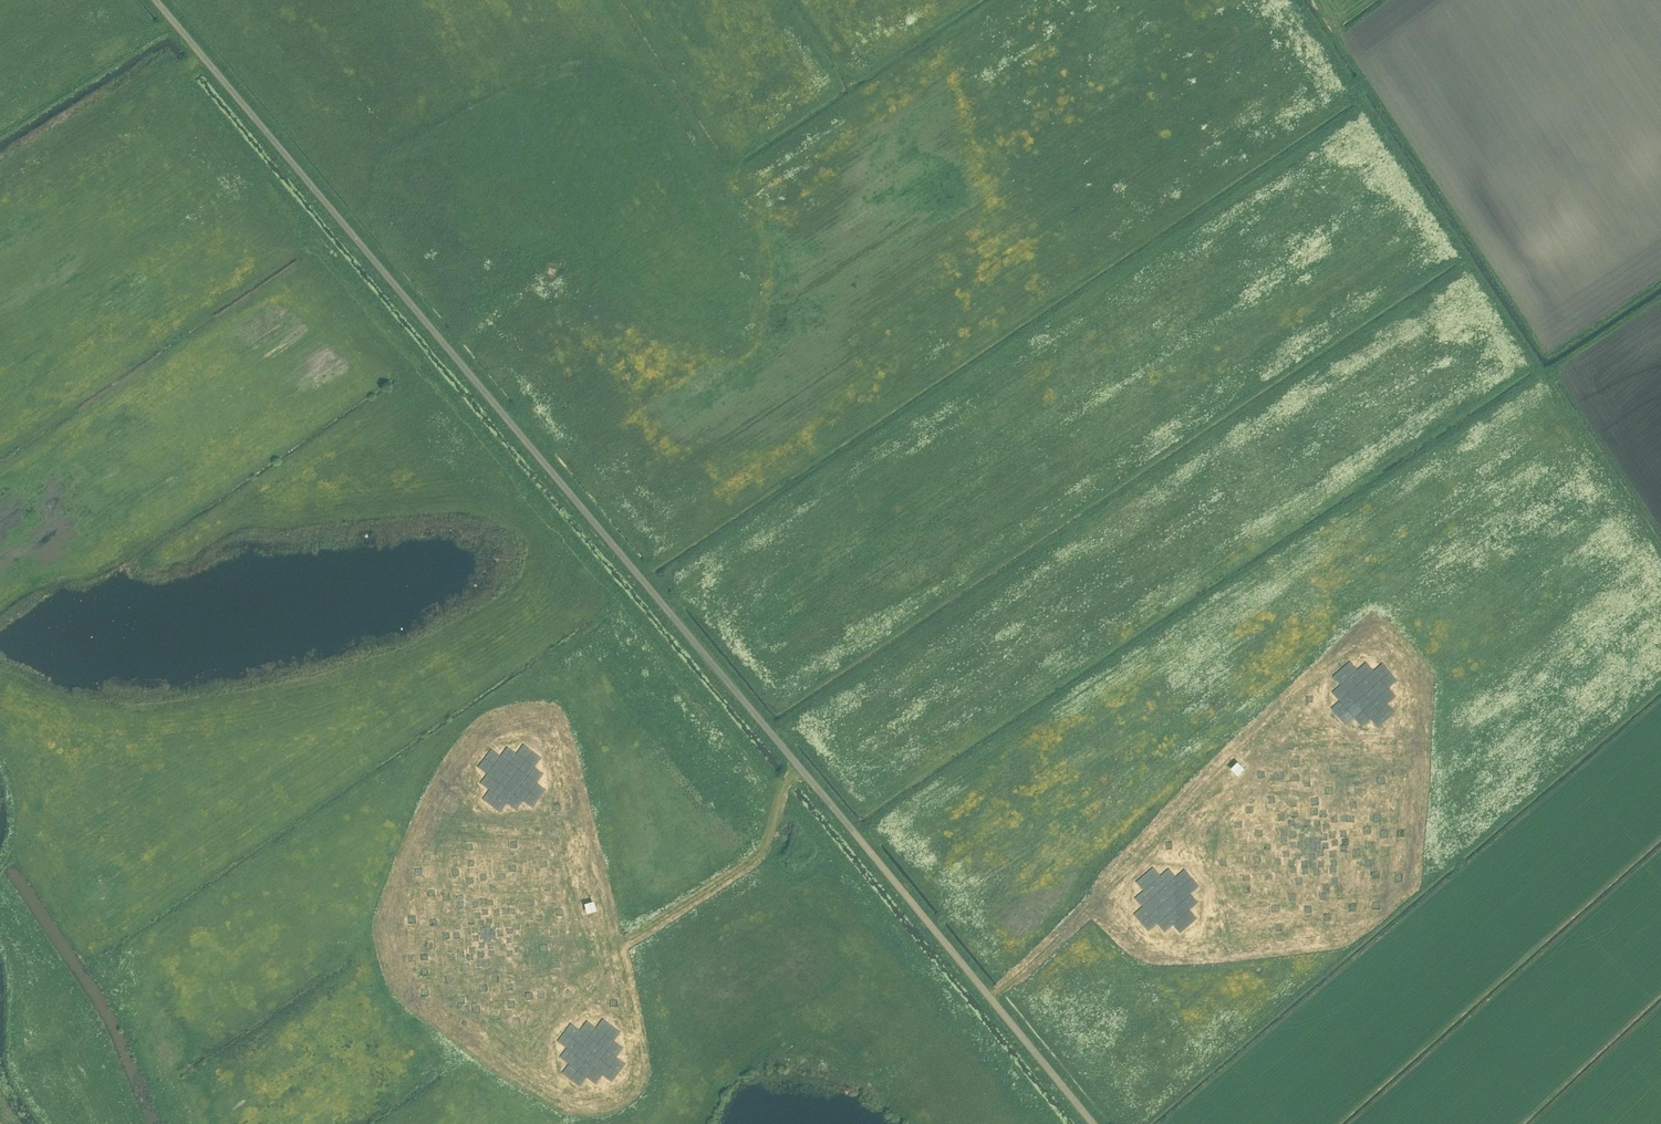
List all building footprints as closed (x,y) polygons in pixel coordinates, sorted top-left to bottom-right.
[(545,262),(543,270),(552,272),(553,264),(545,262)] [(1388,703),(1396,695),(1389,687),(1397,679),(1382,662),(1374,669),(1366,661),(1358,668),(1350,660),(1333,675),(1340,683),(1332,691),(1339,699),(1331,707),(1346,724),(1354,717),(1362,725),(1370,718),(1378,726),(1395,711),(1388,703)] [(491,748),(477,766),(486,773),(480,782),(489,789),(482,798),(500,811),(507,802),(516,809),(523,800),(532,807),(546,789),(537,782),(543,773),(534,766),(541,757),(523,743),(516,752),(507,745),(500,754),(491,748)] [(1238,760),(1231,767),(1238,774),(1245,767),(1238,760)] [(1142,905),(1133,913),(1148,930),(1157,923),(1164,931),(1173,924),(1180,932),(1197,917),(1190,909),(1198,901),(1191,893),(1200,885),(1185,868),(1176,875),(1168,867),(1160,874),(1152,866),(1135,881),(1143,889),(1134,897),(1142,905)] [(594,900),(585,902),(587,911),(597,909),(594,900)] [(571,1022),(557,1040),(566,1047),(559,1056),(568,1063),(561,1072),(580,1085),(587,1076),(596,1083),(602,1074),(612,1081),(625,1063),(616,1056),(623,1047),(614,1040),(621,1031),(602,1017),(596,1026),(586,1019),(580,1029),(571,1022)]
